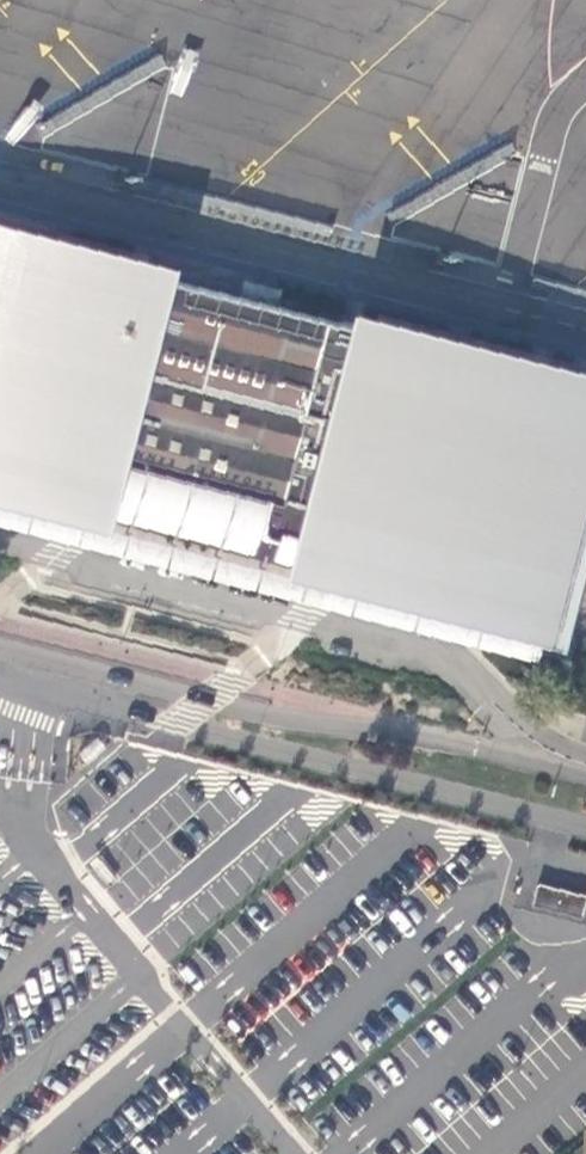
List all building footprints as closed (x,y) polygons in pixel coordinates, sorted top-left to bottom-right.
[(0,242),(0,496),(68,513),(75,486),(101,493),(236,527),(239,516),(252,520),(261,522),(259,529),(259,533),(261,538),(265,540),(278,543),(279,537),(330,550),(323,578),(379,592),(379,598),(380,600),(392,604),(404,607),(408,602),(409,599),(499,622),(498,628),(499,631),(511,634),(523,637),(525,635),(527,632),(528,629),(549,635),(578,522),(580,511),(585,488),(585,390),(562,384),(524,374),(459,358),(426,350),(395,342),(357,332),(180,287),(0,242)]
